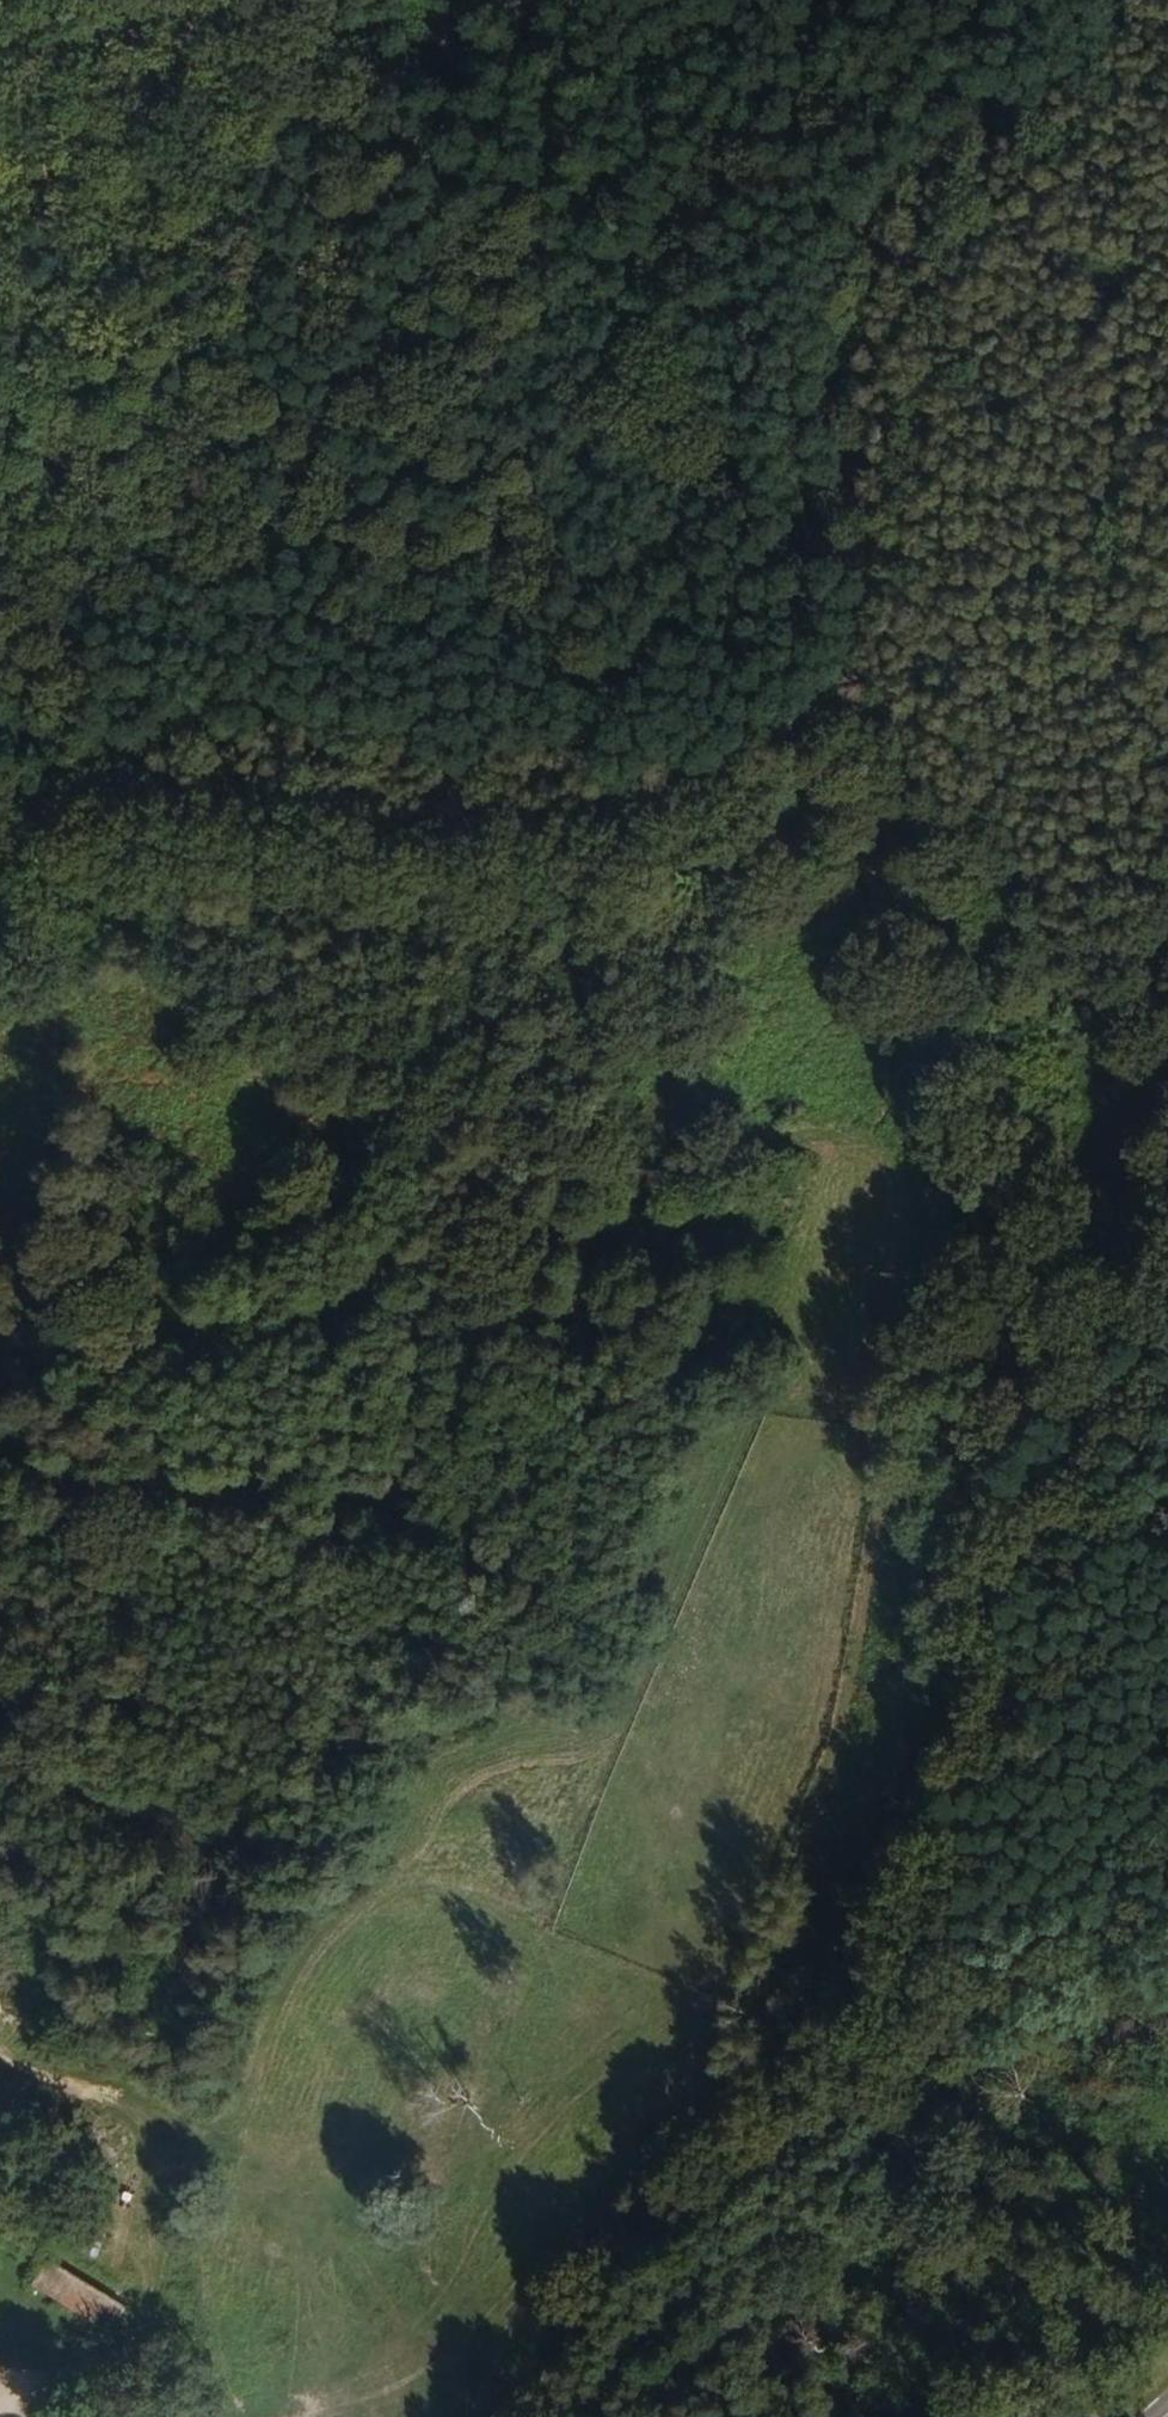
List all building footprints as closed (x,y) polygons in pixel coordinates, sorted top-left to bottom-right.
[(62,2266),(47,2287),(106,2336),(120,2320),(137,2333),(145,2323),(62,2266)]
